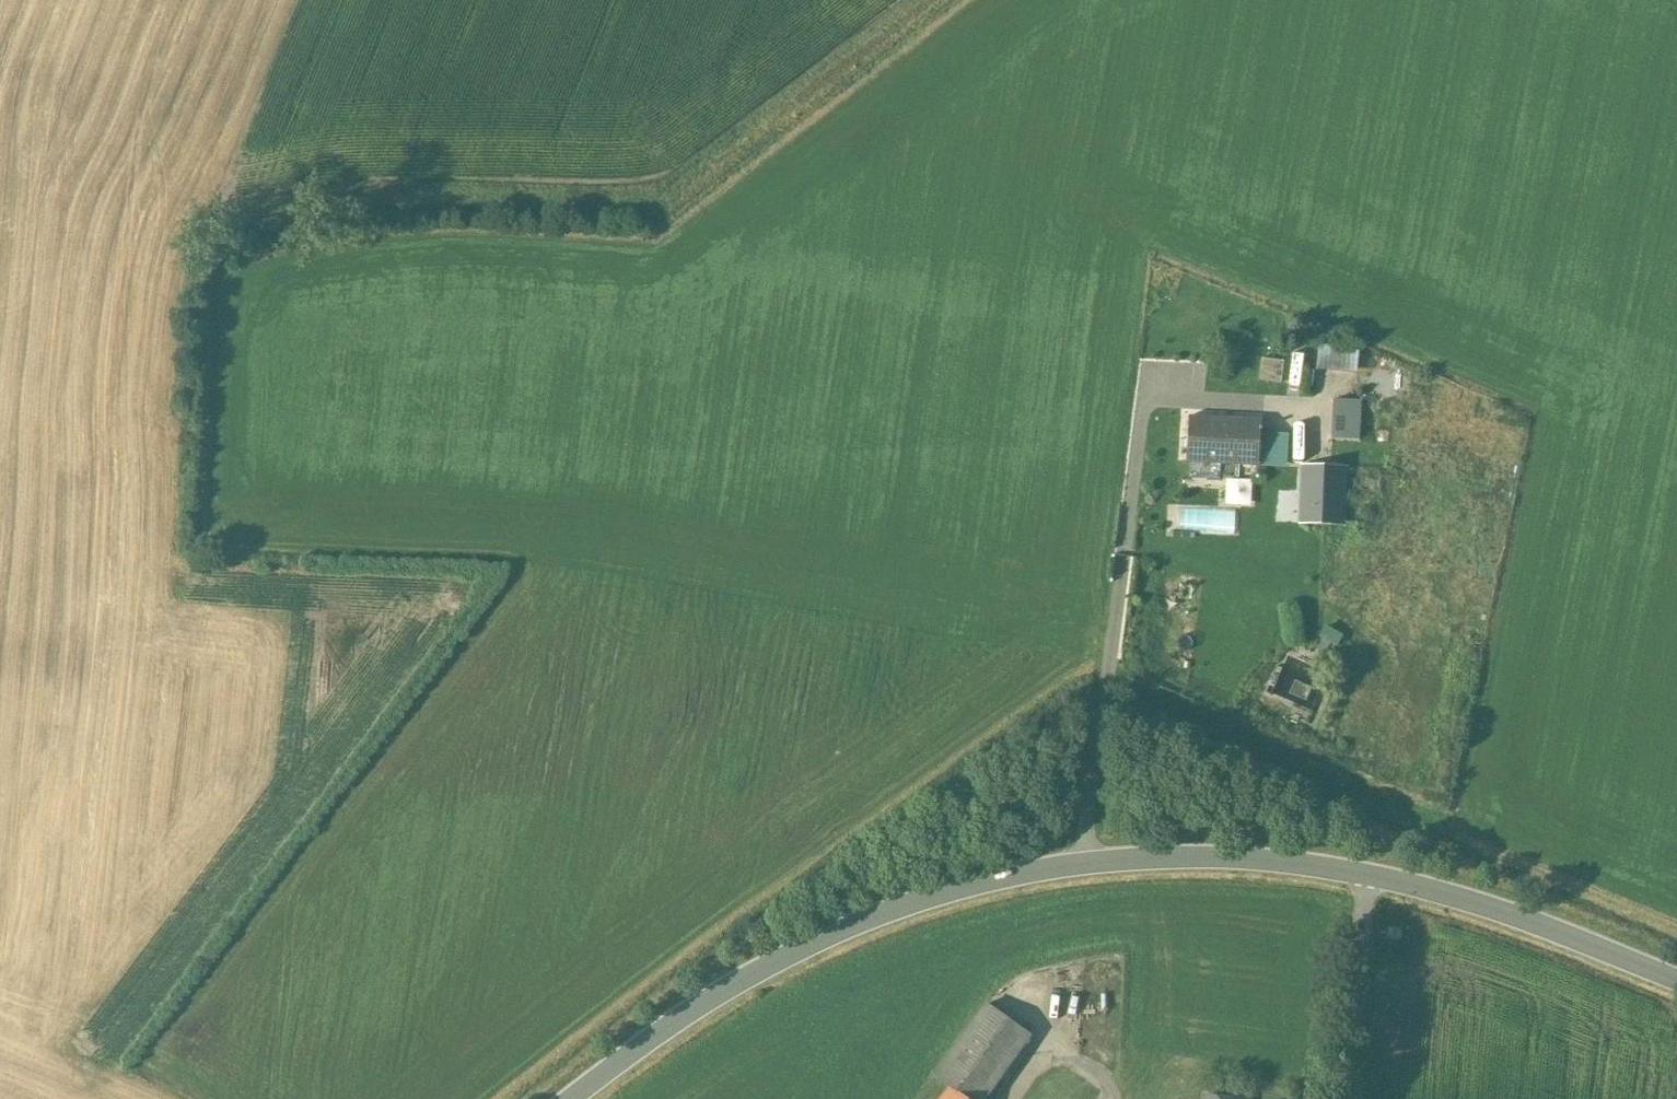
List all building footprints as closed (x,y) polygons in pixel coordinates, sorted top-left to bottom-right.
[(1327,340),(1321,362),(1359,371),(1365,350),(1327,340)] [(1263,377),(1286,381),(1289,359),(1266,356),(1263,377)] [(1360,402),(1333,401),(1331,438),(1359,439),(1360,402)] [(1260,422),(1190,418),(1191,416),(1189,416),(1187,462),(1188,462),(1188,460),(1257,463),(1257,465),(1259,466),(1261,419),(1260,419),(1260,422)] [(1347,466),(1302,464),(1300,523),(1344,525),(1347,466)] [(1256,503),(1256,478),(1230,478),(1230,504),(1256,503)] [(1121,572),(1134,574),(1137,556),(1124,554),(1121,572)] [(1281,671),(1265,707),(1307,725),(1317,703),(1292,692),(1298,679),(1281,671)] [(1309,698),(1315,686),(1299,679),(1294,691),(1309,698)] [(1403,928),(1388,927),(1387,940),(1402,941),(1403,928)] [(935,1076),(951,1087),(968,1098),(985,1098),(1031,1035),(987,1004),(935,1076)] [(943,1098),(968,1098),(951,1087),(943,1098)]
